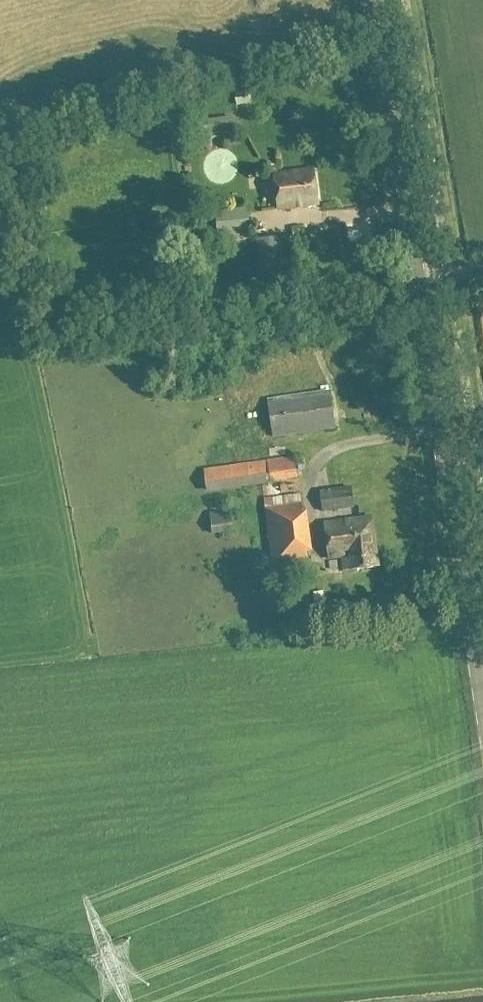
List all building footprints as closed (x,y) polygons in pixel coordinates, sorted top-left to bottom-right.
[(241,96),(245,109),(258,105),(255,92),(241,96)] [(273,174),(278,209),(319,203),(315,169),(273,174)] [(281,237),(258,239),(262,273),(298,269),(296,258),(284,260),(281,237)] [(266,399),(272,437),(335,428),(330,390),(266,399)] [(294,455),(204,468),(207,491),(297,478),(294,455)] [(355,507),(351,486),(318,490),(320,511),(355,507)] [(309,562),(300,493),(263,498),(273,567),(309,562)] [(212,534),(233,530),(230,509),(209,512),(212,534)] [(372,516),(324,522),(328,558),(349,555),(349,559),(341,560),(342,570),(351,569),(378,566),(372,516)]
